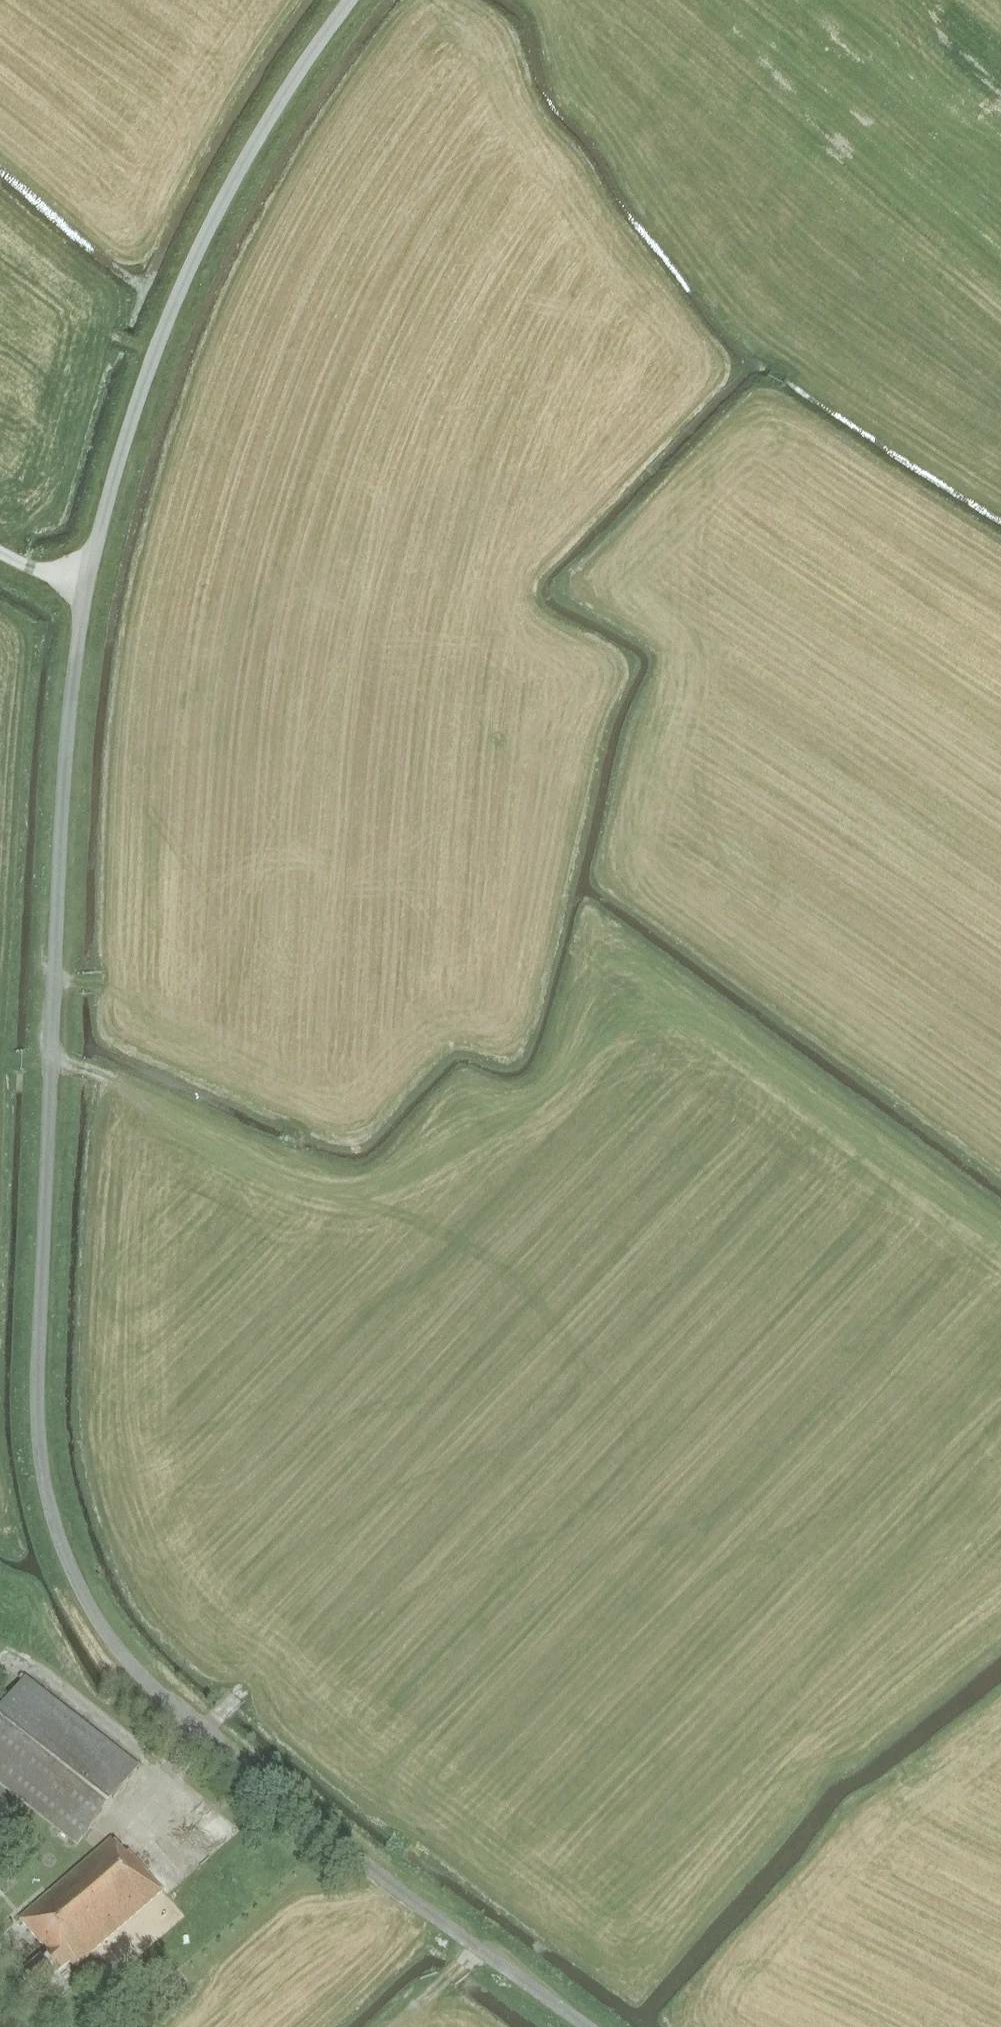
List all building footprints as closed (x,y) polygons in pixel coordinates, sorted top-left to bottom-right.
[(0,1710),(0,1783),(77,1844),(139,1766),(26,1677),(0,1710)] [(42,1956),(21,1974),(36,1991),(57,1973),(56,1973),(70,1961),(75,1967),(163,1891),(128,1851),(125,1853),(112,1838),(20,1918),(48,1951),(42,1956)]
